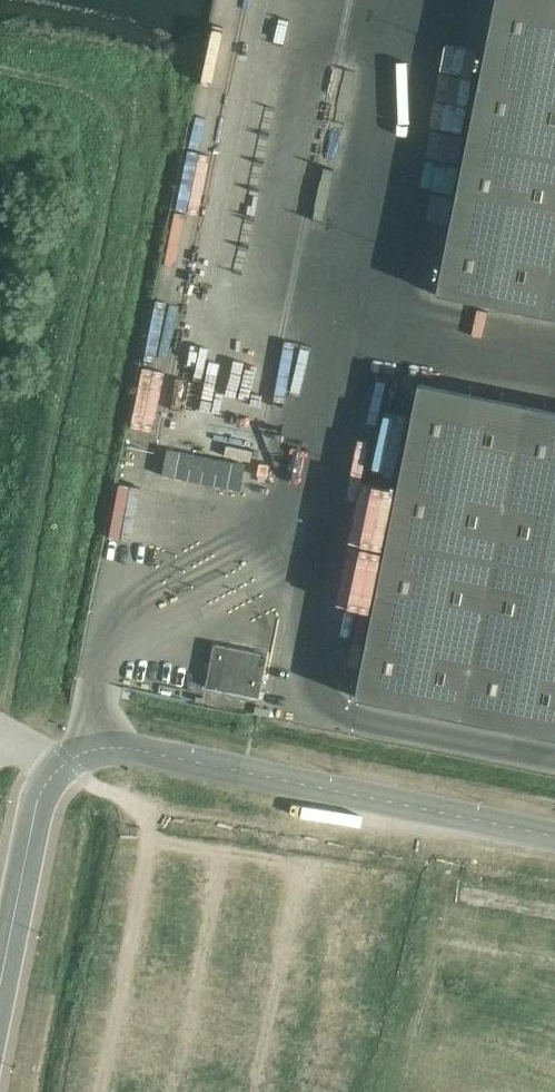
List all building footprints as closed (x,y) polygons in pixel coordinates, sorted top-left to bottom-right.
[(498,5),(494,4),(493,6),(498,7),(493,31),(488,30),(488,33),(492,34),(488,58),(483,57),(483,59),(487,60),(482,84),(478,83),(478,85),(482,86),(477,110),(473,109),(472,111),(477,112),(472,136),(467,135),(467,137),(471,138),(467,163),(462,162),(462,164),(466,164),(461,189),(457,188),(456,190),(461,191),(456,215),(452,214),(451,216),(456,217),(451,241),(446,240),(446,242),(450,243),(446,267),(441,266),(441,268),(445,269),(441,291),(436,290),(436,294),(440,295),(440,293),(442,293),(443,291),(462,295),(461,299),(463,300),(464,295),(488,300),(488,304),(489,305),(490,301),(519,306),(518,311),(520,311),(520,307),(541,311),(540,315),(542,315),(543,311),(554,314),(554,0),(499,0),(498,5)] [(196,429),(197,397),(189,397),(190,386),(195,386),(196,380),(179,379),(176,428),(196,429)] [(546,410),(547,406),(545,406),(544,410),(524,406),(524,402),(522,401),(522,405),(501,401),(502,397),(500,397),(499,401),(471,395),(472,391),(470,391),(469,395),(445,390),(446,386),(444,385),(443,390),(424,386),(424,384),(422,383),(423,381),(418,380),(418,384),(422,385),(417,407),(413,406),(413,408),(417,409),(412,433),(408,432),(407,434),(412,435),(407,459),(403,458),(402,460),(407,461),(402,485),(397,484),(397,487),(401,487),(396,512),(392,511),(392,513),(396,514),(391,538),(387,537),(386,539),(391,540),(386,564),(381,563),(381,565),(385,566),(381,590),(376,589),(376,591),(380,592),(375,616),(371,616),(371,617),(375,618),(370,642),(366,642),(365,644),(370,645),(365,669),(360,668),(355,696),(554,737),(554,412),(546,410)] [(205,437),(254,445),(263,392),(214,384),(205,437)] [(247,459),(179,451),(176,478),(244,486),(247,459)] [(259,697),(268,655),(214,644),(206,687),(259,697)]
